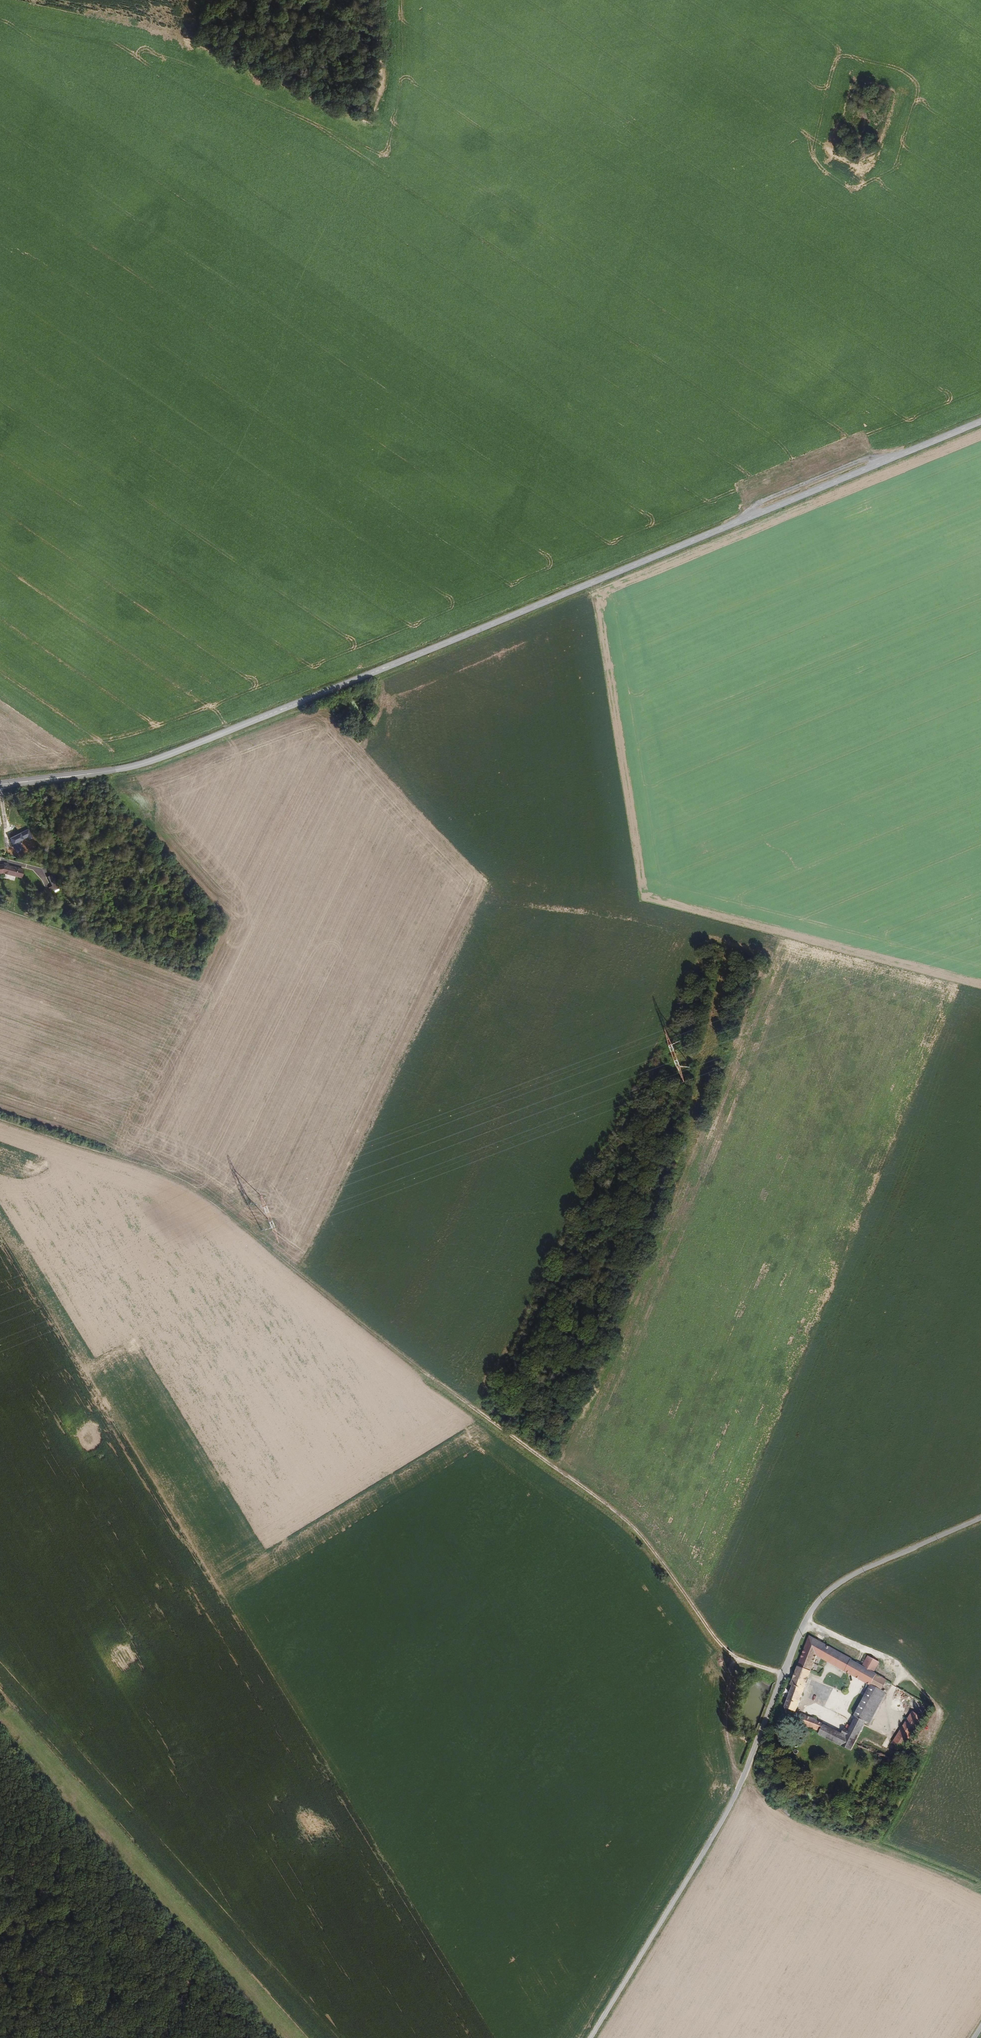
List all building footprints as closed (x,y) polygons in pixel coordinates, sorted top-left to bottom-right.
[(2,864),(3,862),(0,862),(0,872),(10,875),(16,876),(18,868),(2,864)] [(54,886),(48,873),(42,876),(46,884),(48,889),(54,886)] [(798,1664),(812,1669),(817,1656),(810,1634),(798,1664)] [(828,1644),(810,1634),(817,1656),(823,1659),(828,1644)] [(863,1664),(828,1644),(823,1659),(871,1683),(878,1673),(863,1664)] [(868,1654),(863,1664),(876,1671),(881,1661),(868,1654)] [(790,1684),(804,1689),(812,1669),(798,1664),(790,1684)] [(888,1679),(878,1673),(872,1683),(883,1689),(888,1679)] [(871,1723),(887,1692),(871,1683),(855,1716),(871,1723)] [(792,1685),(785,1707),(796,1711),(804,1689),(792,1685)] [(903,1748),(923,1716),(912,1710),(893,1742),(903,1748)] [(825,1723),(799,1711),(794,1722),(851,1752),(867,1721),(871,1723),(855,1716),(847,1734),(825,1723)]
